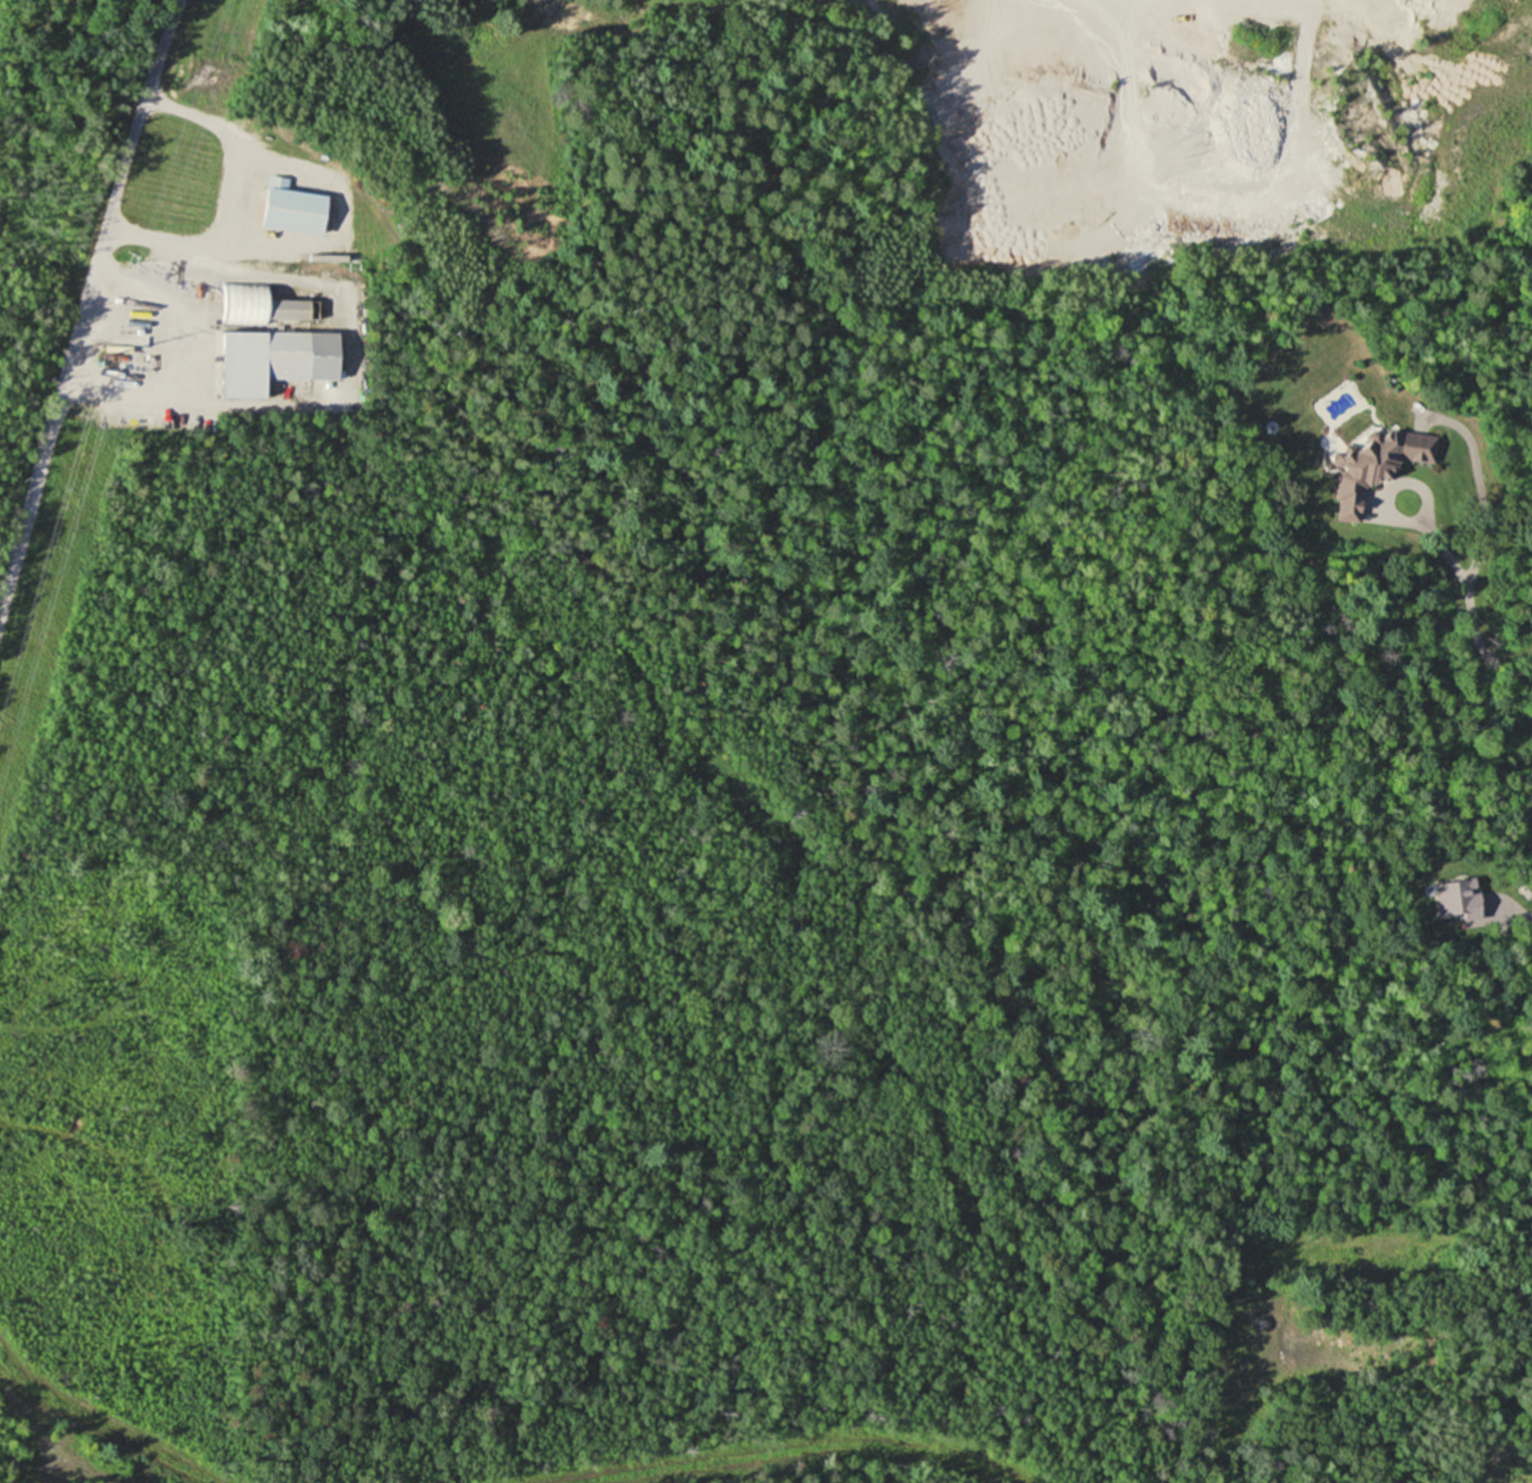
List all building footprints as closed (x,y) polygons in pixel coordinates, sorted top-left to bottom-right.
[(328,195),(289,191),(290,178),(269,176),(263,228),(323,235),(328,195)] [(269,325),(269,321),(311,321),(311,300),(268,300),(268,284),(225,284),(224,325),(269,325)] [(267,398),(267,379),(340,380),(340,332),(220,331),(220,397),(267,398)] [(1438,439),(1369,429),(1367,449),(1358,448),(1350,507),(1342,506),(1340,520),(1359,522),(1364,484),(1384,487),(1385,476),(1397,478),(1399,459),(1435,464),(1438,439)]
